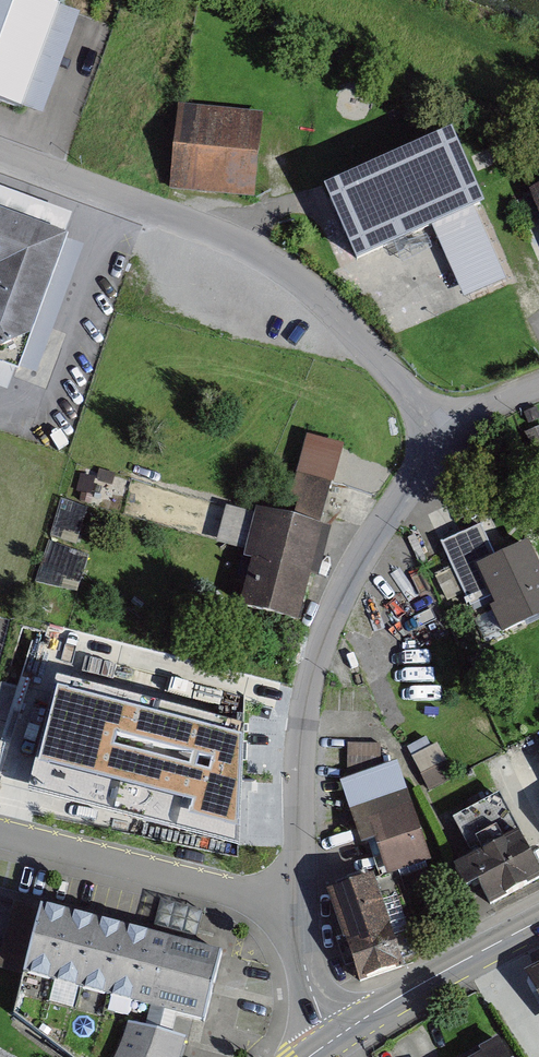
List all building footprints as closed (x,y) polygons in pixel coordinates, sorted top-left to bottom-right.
[(33,0),(0,0),(0,101),(31,113),(69,14),(33,0)] [(264,112),(174,105),(168,190),(257,196),(264,112)] [(438,135),(309,192),(341,265),(436,223),(467,293),(501,277),(438,135)] [(527,190),(538,219),(538,185),(527,190)] [(0,190),(0,366),(19,373),(75,217),(0,190)] [(275,520),(251,514),(228,606),(295,622),(331,477),(289,466),(275,520)] [(86,515),(85,500),(62,501),(63,516),(86,515)] [(81,587),(88,548),(50,541),(43,580),(81,587)] [(478,563),(503,626),(538,611),(538,581),(524,545),(478,563)] [(223,725),(69,685),(40,794),(106,810),(109,799),(190,821),(187,830),(238,843),(241,740),(221,736),(223,725)] [(379,743),(350,742),(349,771),(378,772),(379,743)] [(405,805),(363,819),(380,872),(423,858),(405,805)] [(508,831),(447,865),(472,910),(533,876),(508,831)] [(373,882),(331,897),(361,983),(403,968),(373,882)] [(219,950),(26,903),(6,980),(200,1028),(210,988),(219,950)] [(520,977),(538,1015),(538,968),(520,977)] [(125,1022),(120,1036),(112,1056),(111,1056),(181,1056),(186,1040),(125,1022)] [(463,1056),(502,1056),(493,1040),(463,1056)]
